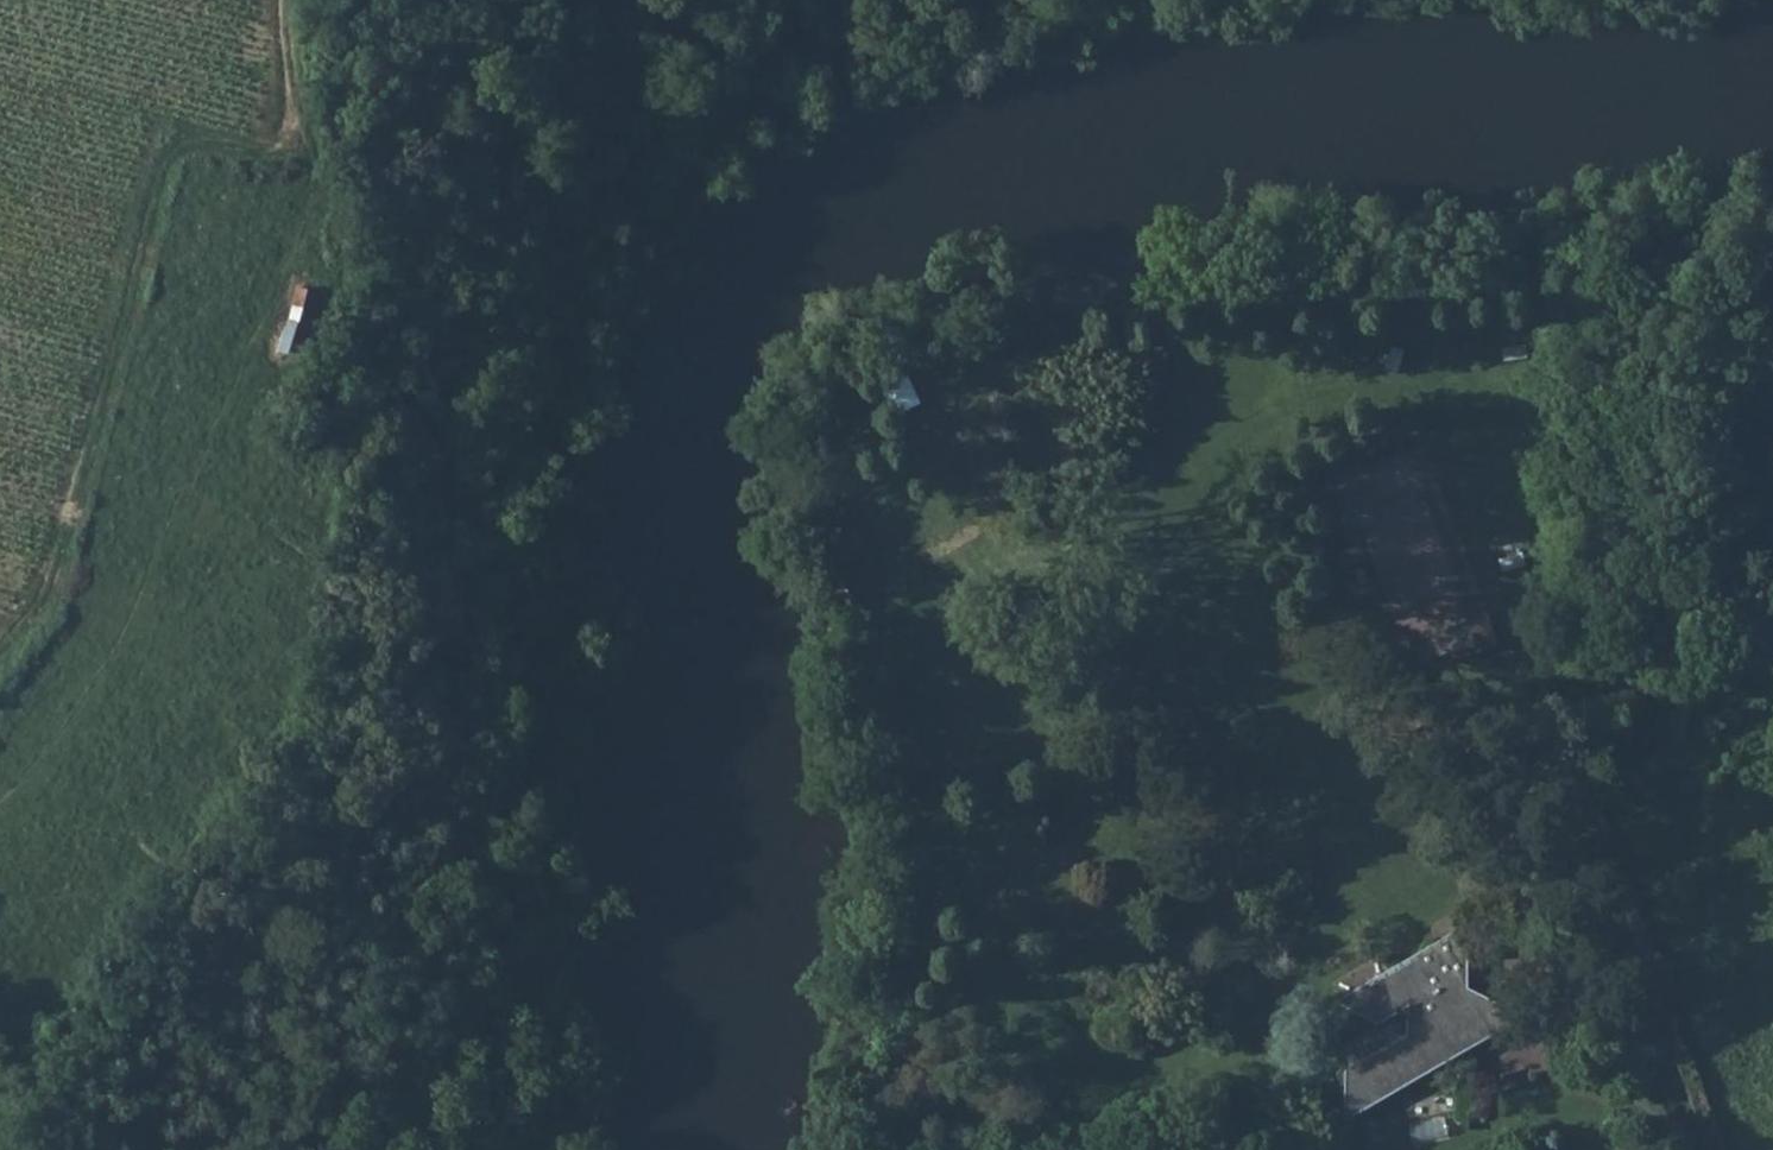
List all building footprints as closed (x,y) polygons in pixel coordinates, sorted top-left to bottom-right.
[(889,385),(904,415),(926,405),(911,374),(889,385)] [(1370,1017),(1392,1005),(1390,999),(1389,996),(1466,968),(1467,921),(1333,996),(1370,1017)] [(1390,999),(1419,1018),(1466,1001),(1466,984),(1466,968),(1389,996),(1390,999)] [(1347,1084),(1353,1100),(1367,1099),(1367,1088),(1387,1088),(1387,1076),(1407,1076),(1406,1067),(1424,1067),(1423,1057),(1442,1057),(1442,1043),(1466,1043),(1466,1001),(1419,1018),(1345,1059),(1344,1085),(1347,1084)] [(1353,1100),(1347,1084),(1344,1085),(1343,1100),(1353,1100)]
